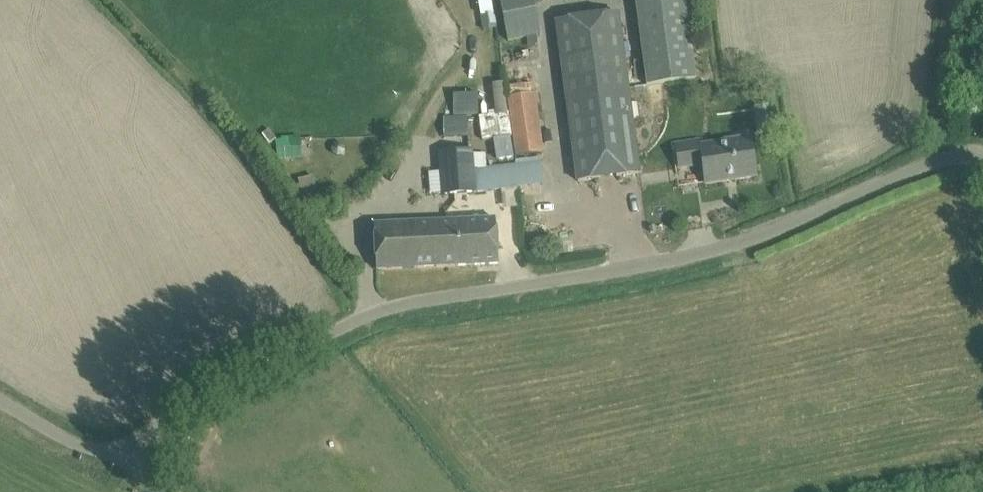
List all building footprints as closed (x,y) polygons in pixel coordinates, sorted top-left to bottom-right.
[(493,12),(490,0),(478,0),(481,15),(493,12)] [(509,41),(541,34),(534,2),(541,0),(500,0),(509,41)] [(695,80),(684,0),(636,0),(647,86),(695,80)] [(617,13),(557,21),(578,182),(639,174),(617,13)] [(454,114),(479,114),(478,94),(454,95),(454,114)] [(508,97),(517,157),(542,153),(533,94),(508,97)] [(468,136),(468,117),(444,117),(444,136),(468,136)] [(675,144),(675,149),(678,168),(694,166),(693,161),(701,159),(705,185),(756,177),(751,142),(701,149),(699,140),(675,144)] [(440,172),(428,172),(429,192),(441,191),(441,194),(455,193),(473,192),(474,193),(502,189),(510,188),(518,187),(515,165),(487,168),(473,170),(471,153),(471,152),(438,154),(440,172)] [(496,219),(413,222),(374,224),(376,270),(499,264),(496,219)]
